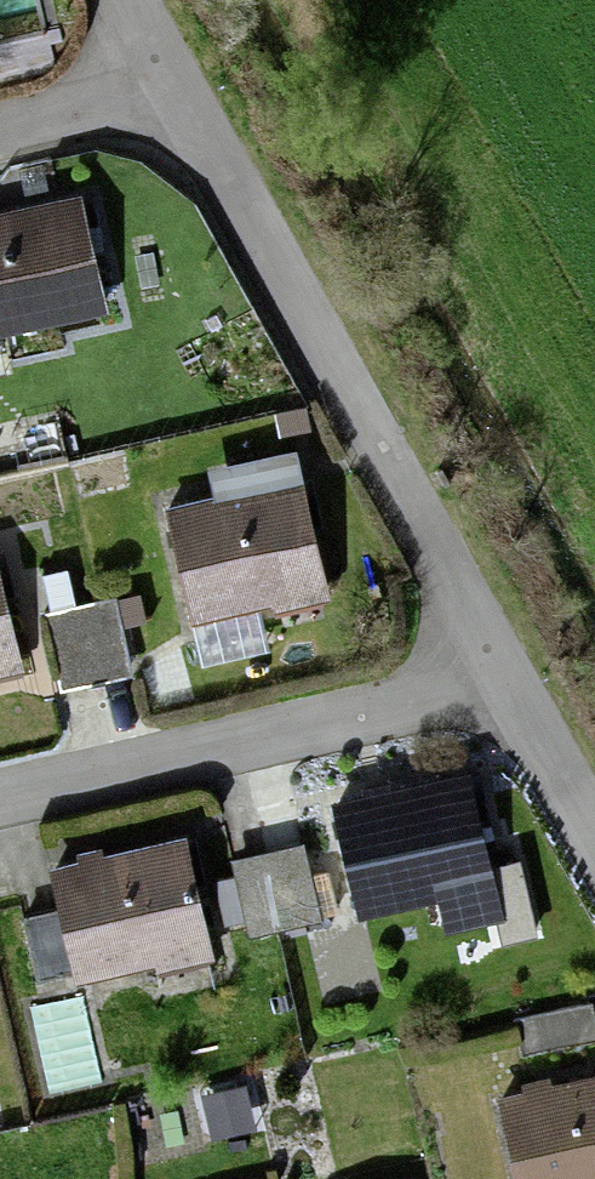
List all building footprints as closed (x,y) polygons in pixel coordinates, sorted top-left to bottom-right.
[(118,326),(90,209),(0,230),(0,354),(118,326)] [(178,525),(197,620),(333,591),(313,497),(178,525)] [(21,649),(2,567),(0,567),(0,654),(21,649)] [(92,600),(106,672),(131,667),(118,595),(92,600)] [(106,672),(92,600),(44,609),(57,681),(106,672)] [(367,900),(488,878),(472,795),(351,817),(367,900)] [(304,847),(268,857),(286,926),(322,916),(304,847)] [(286,926),(268,857),(229,867),(246,937),(286,926)] [(35,887),(53,987),(207,959),(189,859),(35,887)] [(533,1178),(594,1178),(594,1084),(517,1100),(533,1178)]
